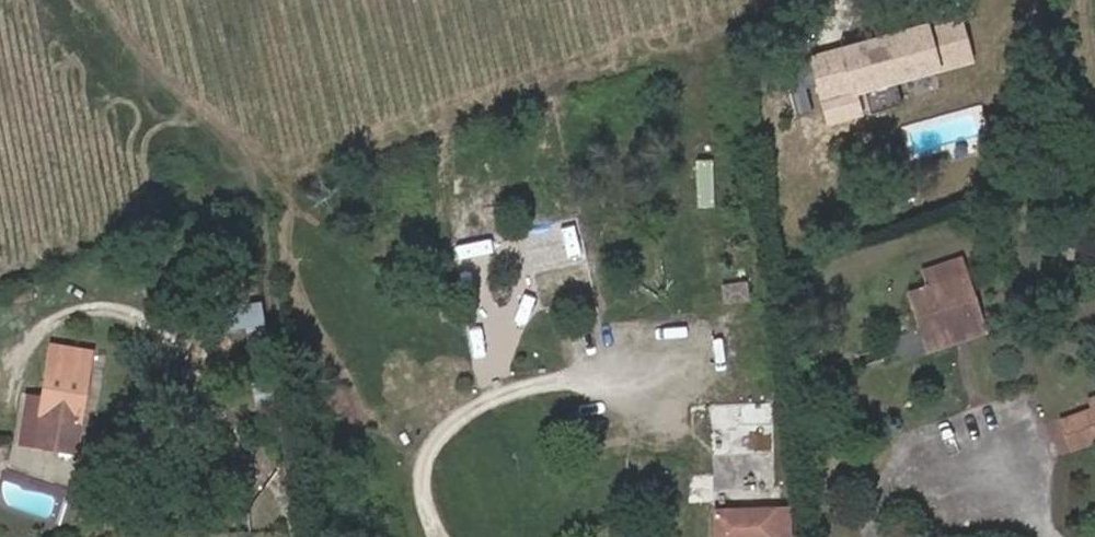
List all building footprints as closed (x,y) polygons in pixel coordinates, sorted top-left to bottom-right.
[(956,19),(861,45),(869,75),(859,78),(868,113),(900,105),(891,70),(902,67),(905,75),(934,68),(933,63),(966,54),(956,19)] [(861,45),(843,50),(851,80),(859,78),(869,75),(861,45)] [(843,50),(811,58),(821,95),(840,90),(838,83),(847,81),(851,80),(843,50)] [(966,54),(933,63),(934,68),(967,59),(966,54)] [(838,83),(840,90),(849,87),(847,81),(838,83)] [(911,292),(927,340),(979,322),(956,257),(922,269),(928,286),(911,292)] [(745,281),(725,284),(727,303),(748,300),(745,281)] [(229,303),(232,326),(266,321),(263,299),(229,303)] [(983,335),(979,322),(927,340),(932,352),(983,335)] [(83,355),(52,349),(40,417),(23,414),(18,447),(72,456),(87,369),(82,368),(83,355)] [(26,395),(23,414),(40,417),(43,398),(26,395)] [(1082,417),(1064,426),(1074,449),(1093,441),(1082,417)] [(716,536),(785,536),(784,508),(716,510),(716,536)]
